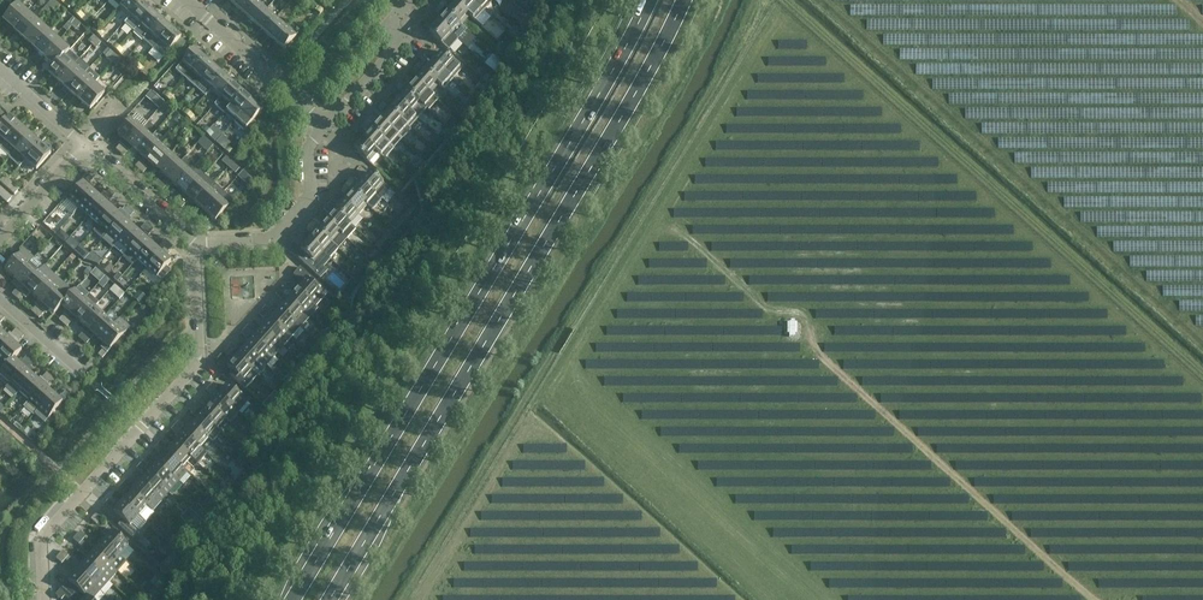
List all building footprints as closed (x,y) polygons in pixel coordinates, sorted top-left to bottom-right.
[(120,8),(119,9),(129,18),(142,3),(138,0),(127,0),(120,8)] [(235,6),(245,14),(257,1),(257,0),(240,0),(235,6)] [(472,0),(458,0),(455,3),(470,16),(478,6),(472,0)] [(257,1),(245,14),(255,23),(267,9),(257,1)] [(142,3),(129,18),(139,26),(152,12),(142,3)] [(470,16),(455,3),(447,12),(461,25),(470,16)] [(17,4),(3,20),(13,30),(28,14),(17,4)] [(447,12),(443,9),(440,6),(435,11),(439,14),(443,17),(438,22),(453,35),(461,25),(447,12)] [(267,9),(255,23),(264,32),(277,18),(267,9)] [(521,10),(513,19),(521,26),(526,21),(529,17),(528,16),(521,10)] [(152,12),(139,26),(133,32),(143,41),(161,21),(152,12)] [(28,14),(13,30),(24,39),(38,23),(28,14)] [(277,18),(264,32),(274,40),(286,27),(277,18)] [(161,21),(143,41),(153,50),(158,44),(171,29),(161,21)] [(453,35),(438,22),(429,32),(443,45),(453,35)] [(38,23),(24,39),(34,48),(48,32),(38,23)] [(286,27),(274,40),(284,49),(297,36),(286,27)] [(171,29),(158,44),(168,53),(181,38),(171,29)] [(48,32),(34,48),(44,57),(59,41),(48,32)] [(508,33),(499,42),(506,48),(514,39),(508,33)] [(59,41),(44,57),(54,66),(48,73),(49,73),(69,51),(59,41)] [(194,50),(181,64),(176,70),(186,79),(204,59),(194,50)] [(69,51),(49,73),(59,82),(73,66),(64,57),(69,51)] [(462,70),(442,52),(433,62),(453,80),(462,70)] [(204,59),(186,79),(196,88),(214,67),(204,59)] [(453,80),(433,62),(424,72),(439,85),(444,89),(453,80)] [(494,72),(495,72),(499,68),(493,64),(492,62),(488,66),(494,72)] [(73,66),(59,82),(69,91),(84,75),(73,66)] [(495,73),(493,72),(486,66),(481,71),(486,76),(490,79),(495,73)] [(214,67),(196,88),(205,97),(211,91),(224,76),(214,67)] [(84,75),(69,91),(79,101),(94,84),(88,79),(93,74),(88,70),(84,75)] [(439,85),(424,72),(416,81),(430,94),(439,85)] [(224,76),(211,91),(220,99),(233,85),(224,76)] [(430,94),(416,81),(407,91),(421,104),(430,94)] [(94,84),(79,101),(90,110),(104,94),(94,84)] [(233,85),(220,99),(230,108),(243,93),(233,85)] [(153,100),(157,96),(151,90),(147,94),(153,100)] [(421,104),(407,91),(398,101),(413,114),(418,118),(427,109),(421,104)] [(243,93),(230,108),(225,114),(235,123),(240,117),(253,102),(243,93)] [(413,114),(398,101),(389,110),(404,123),(413,114)] [(253,102),(240,117),(250,126),(263,111),(253,102)] [(404,123),(389,110),(381,120),(395,133),(404,123)] [(460,111),(455,116),(459,120),(464,115),(460,111)] [(9,117),(9,116),(3,123),(0,120),(0,127),(9,117)] [(0,127),(0,138),(5,142),(20,126),(9,117),(0,127)] [(118,135),(124,140),(116,149),(120,153),(142,128),(132,119),(118,135)] [(395,133),(381,120),(372,130),(387,143),(395,133)] [(20,126),(5,142),(15,151),(30,135),(20,126)] [(142,128),(120,153),(124,156),(132,147),(137,152),(151,137),(142,128)] [(387,143),(372,130),(363,140),(378,153),(387,143)] [(30,135),(15,151),(26,161),(40,144),(30,135)] [(437,136),(431,143),(436,147),(442,140),(437,136)] [(151,137),(137,152),(147,161),(161,145),(151,137)] [(378,153),(363,140),(354,150),(369,163),(378,153)] [(40,144),(26,161),(36,170),(51,154),(40,144)] [(161,145),(147,161),(157,170),(171,154),(161,145)] [(428,147),(424,153),(427,156),(432,150),(428,147)] [(171,154),(157,170),(166,178),(163,181),(160,178),(155,184),(158,187),(181,163),(171,154)] [(239,191),(252,177),(227,154),(214,169),(239,191)] [(186,157),(181,163),(158,187),(162,191),(170,182),(176,187),(195,166),(186,157)] [(139,170),(144,164),(140,161),(135,167),(139,170)] [(139,170),(143,174),(148,168),(144,164),(139,170)] [(411,165),(406,171),(411,175),(416,170),(411,165)] [(195,166),(176,187),(182,192),(174,201),(178,205),(205,174),(195,166)] [(385,185),(371,172),(362,182),(376,195),(385,185)] [(95,177),(91,174),(86,180),(90,183),(95,177)] [(205,174),(178,205),(182,208),(190,199),(196,204),(210,189),(215,183),(205,174)] [(14,195),(18,191),(7,181),(4,185),(14,195)] [(376,195),(362,182),(353,192),(367,205),(373,210),(381,200),(376,195)] [(69,199),(79,208),(93,192),(83,183),(69,199)] [(8,201),(12,197),(1,188),(0,189),(0,194),(8,201)] [(111,192),(107,188),(102,194),(106,197),(111,192)] [(210,189),(196,204),(201,210),(193,219),(197,222),(219,197),(210,189)] [(93,192),(79,208),(89,216),(103,201),(93,192)] [(111,192),(106,197),(110,201),(115,195),(111,192)] [(367,205),(353,192),(344,202),(359,215),(367,205)] [(219,197),(197,222),(201,225),(209,217),(215,222),(229,206),(219,197)] [(103,201),(89,216),(99,225),(113,209),(103,201)] [(359,215),(344,202),(336,211),(350,224),(359,215)] [(113,209),(99,225),(93,231),(103,240),(130,209),(126,205),(118,214),(113,209)] [(418,212),(411,206),(405,214),(412,220),(418,212)] [(130,209),(103,240),(112,249),(118,242),(132,227),(126,221),(134,212),(130,209)] [(336,211),(327,221),(341,234),(347,239),(356,229),(350,224),(336,211)] [(407,218),(402,215),(401,216),(398,213),(389,223),(401,233),(409,223),(405,220),(407,218)] [(341,234),(327,221),(318,231),(333,244),(341,234)] [(150,226),(146,223),(141,228),(145,232),(150,226)] [(150,226),(145,232),(148,235),(154,230),(150,226)] [(132,227),(118,242),(128,251),(142,235),(132,227)] [(97,265),(101,259),(59,228),(54,234),(97,265)] [(333,244),(318,231),(310,240),(324,253),(333,244)] [(142,235),(128,251),(137,260),(151,244),(142,235)] [(392,243),(384,236),(376,245),(384,252),(392,243)] [(151,244),(137,260),(147,268),(169,244),(165,240),(160,246),(164,249),(161,252),(151,244)] [(324,253),(310,240),(301,250),(304,253),(299,259),(314,272),(320,266),(316,263),(324,253)] [(169,244),(147,268),(162,282),(172,272),(171,271),(172,269),(168,265),(171,262),(165,256),(173,247),(169,244)] [(5,270),(15,279),(29,264),(34,258),(24,249),(5,270)] [(382,254),(375,249),(369,257),(375,262),(382,254)] [(374,262),(365,255),(357,264),(366,272),(374,262)] [(44,267),(34,258),(29,264),(39,272),(44,267)] [(29,264),(15,279),(25,288),(39,272),(29,264)] [(25,288),(21,292),(16,298),(20,301),(24,296),(26,298),(31,293),(35,297),(53,276),(44,267),(39,272),(25,288)] [(95,267),(91,272),(101,281),(105,276),(95,267)] [(322,293),(308,281),(311,277),(300,267),(293,275),(299,280),(298,280),(302,284),(297,289),(313,303),(322,293)] [(365,274),(358,268),(351,276),(358,282),(365,274)] [(53,276),(35,297),(40,302),(31,312),(36,315),(63,284),(53,276)] [(353,287),(347,282),(338,293),(344,297),(353,287)] [(63,284),(36,315),(39,318),(48,309),(54,314),(68,298),(73,293),(63,284)] [(313,303),(297,289),(292,295),(283,287),(280,291),(310,319),(319,309),(313,303)] [(17,289),(12,294),(16,298),(21,292),(17,289)] [(75,290),(73,293),(68,298),(54,314),(55,315),(62,306),(68,311),(59,320),(63,324),(85,299),(75,290)] [(310,319),(280,291),(276,295),(285,303),(280,309),(301,328),(310,319)] [(85,299),(63,324),(67,327),(75,318),(81,323),(95,307),(85,299)] [(95,307),(81,323),(87,328),(79,338),(82,341),(88,335),(91,332),(105,316),(104,315),(95,307)] [(262,310),(268,315),(271,312),(265,307),(262,310)] [(301,328),(280,309),(271,318),(293,338),(301,328)] [(262,310),(259,314),(264,319),(268,315),(262,310)] [(105,316),(91,332),(101,340),(115,325),(109,319),(111,316),(107,312),(104,315),(105,316)] [(293,338),(271,318),(262,328),(284,347),(293,338)] [(797,333),(797,322),(788,322),(787,334),(789,334),(789,337),(795,337),(795,333),(797,333)] [(115,325),(101,340),(111,349),(125,334),(115,325)] [(284,347),(262,328),(257,334),(248,326),(245,330),(269,352),(275,357),(284,347)] [(329,335),(322,328),(313,338),(321,345),(329,335)] [(20,332),(16,329),(11,335),(15,338),(20,332)] [(269,352),(245,330),(241,334),(250,342),(245,347),(261,361),(269,352)] [(20,332),(15,338),(19,341),(24,336),(20,332)] [(0,335),(0,355),(12,341),(2,333),(0,335)] [(88,335),(82,341),(86,344),(92,339),(88,335)] [(0,355),(0,359),(7,366),(0,374),(0,375),(22,350),(12,341),(0,355)] [(261,361),(245,347),(240,353),(231,345),(227,349),(252,371),(261,361)] [(98,355),(102,359),(107,353),(104,349),(98,355)] [(252,371),(227,349),(224,353),(233,361),(227,367),(233,372),(230,375),(246,389),(258,376),(252,371)] [(22,350),(0,375),(10,383),(32,359),(28,355),(20,364),(14,359),(22,350)] [(32,359),(10,383),(20,392),(34,376),(28,371),(35,362),(32,359)] [(308,367),(301,361),(292,371),(299,377),(308,367)] [(51,376),(47,373),(42,378),(46,382),(51,376)] [(34,376),(20,392),(29,401),(43,385),(34,376)] [(51,376),(46,382),(50,385),(55,379),(51,376)] [(288,388),(280,382),(275,388),(283,395),(288,388)] [(228,385),(222,391),(213,383),(210,387),(234,409),(239,413),(251,399),(240,389),(237,393),(228,385)] [(43,385),(29,401),(39,409),(53,394),(43,385)] [(234,409),(210,387),(206,391),(215,399),(210,404),(226,419),(234,409)] [(71,394),(67,390),(62,396),(65,399),(71,394)] [(53,394),(39,409),(49,418),(63,403),(53,394)] [(226,419),(210,404),(205,411),(196,402),(193,406),(217,428),(226,419)] [(217,428),(193,406),(189,410),(198,418),(193,424),(209,438),(217,428)] [(209,438),(193,424),(184,434),(200,448),(209,438)] [(200,448),(184,434),(175,426),(171,429),(181,438),(176,443),(191,457),(200,448)] [(191,457),(176,443),(170,449),(161,441),(158,445),(183,467),(190,473),(198,464),(191,458),(191,457)] [(183,467),(158,445),(154,449),(163,457),(158,463),(174,477),(183,467)] [(174,477),(158,463),(153,469),(143,461),(140,464),(165,487),(174,477)] [(165,487),(140,464),(137,468),(146,477),(141,482),(162,501),(167,495),(162,490),(165,487)] [(235,479),(228,473),(222,479),(230,486),(235,479)] [(132,485),(126,480),(123,484),(129,489),(132,485)] [(162,501),(141,482),(132,492),(153,511),(162,501)] [(129,489),(123,484),(119,488),(125,493),(129,489)] [(153,511),(132,492),(123,502),(139,516),(144,511),(149,515),(153,511)] [(139,516),(123,502),(118,507),(115,504),(114,505),(109,500),(105,504),(123,520),(119,525),(133,538),(139,531),(132,524),(139,516)] [(100,520),(95,515),(91,519),(97,524),(100,520)] [(86,537),(80,531),(77,535),(83,540),(86,537)] [(113,531),(104,542),(120,556),(129,546),(113,531)] [(83,540),(77,535),(73,539),(79,544),(83,540)] [(152,544),(142,535),(138,540),(147,548),(152,544)] [(120,556),(104,542),(95,551),(111,565),(120,556)] [(176,548),(168,542),(164,547),(171,554),(176,548)] [(69,556),(63,551),(60,554),(66,560),(69,556)] [(111,565),(95,551),(86,561),(102,575),(111,565)] [(66,560),(60,554),(56,559),(62,564),(66,560)] [(102,575),(86,561),(78,571),(93,585),(102,575)] [(166,574),(161,570),(150,582),(155,586),(166,574)] [(93,585),(78,571),(69,581),(84,595),(93,585)] [(155,587),(149,582),(143,588),(149,593),(155,587)] [(59,591),(65,596),(68,592),(63,587),(59,591)] [(56,595),(62,599),(65,596),(59,591),(56,595)]
